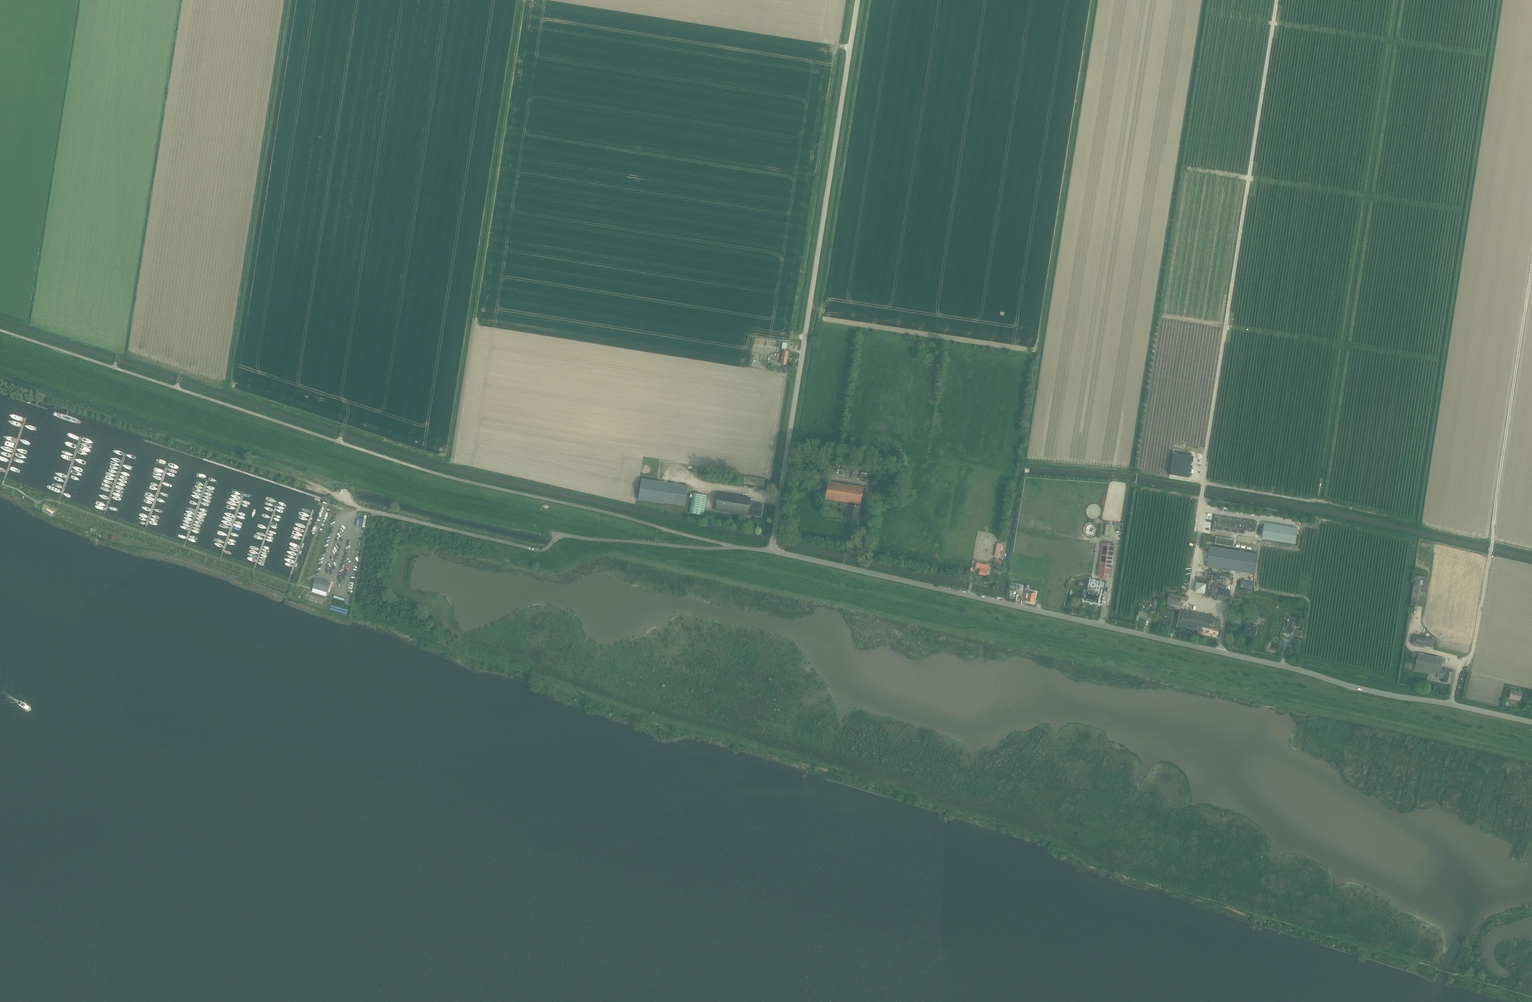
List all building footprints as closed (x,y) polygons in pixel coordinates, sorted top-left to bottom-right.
[(778,359),(779,354),(775,353),(774,356),(771,355),(771,356),(769,355),(768,362),(769,362),(770,358),(770,360),(775,361),(776,359),(778,359)] [(876,469),(862,467),(862,472),(861,472),(860,479),(874,481),(876,474),(875,474),(876,469)] [(641,478),(638,499),(684,506),(687,485),(641,478)] [(825,499),(849,503),(848,504),(846,518),(858,520),(863,487),(828,481),(825,499)] [(704,515),(707,495),(692,493),(689,513),(704,515)] [(751,498),(718,493),(715,510),(748,516),(748,514),(761,516),(763,504),(750,502),(751,498)] [(1220,513),(1218,527),(1250,532),(1250,529),(1261,531),(1263,520),(1251,518),(1220,513)] [(1267,523),(1265,534),(1299,540),(1301,528),(1267,523)] [(1216,537),(1215,544),(1233,547),(1234,540),(1216,537)] [(1110,578),(1111,566),(1114,544),(1102,542),(1098,576),(1110,578)] [(1257,554),(1210,546),(1207,566),(1254,574),(1257,554)] [(975,570),(980,571),(979,574),(986,576),(988,570),(987,570),(988,565),(977,562),(975,570)] [(316,579),(313,588),(327,592),(330,583),(316,579)] [(1253,582),(1241,581),(1240,587),(1252,589),(1253,582)] [(1090,595),(1088,604),(1098,607),(1100,597),(1101,595),(1103,595),(1105,584),(1097,582),(1095,593),(1095,596),(1090,595)] [(1194,593),(1205,594),(1206,584),(1196,582),(1194,593)] [(1419,584),(1410,643),(1425,646),(1423,655),(1443,658),(1444,649),(1440,648),(1449,589),(1419,584)] [(1230,591),(1219,589),(1217,599),(1228,601),(1230,591)] [(1034,602),(1036,594),(1029,593),(1027,601),(1034,602)] [(1180,606),(1182,596),(1169,593),(1167,603),(1180,606)] [(1138,615),(1145,617),(1148,618),(1150,607),(1146,607),(1146,609),(1140,607),(1138,615)] [(1218,629),(1218,628),(1213,627),(1218,628),(1220,621),(1215,620),(1216,617),(1183,610),(1179,627),(1197,631),(1202,632),(1218,635),(1219,629),(1218,629)] [(1288,621),(1287,627),(1285,633),(1293,635),(1297,619),(1289,618),(1289,620),(1288,619),(1288,621)] [(1247,623),(1245,633),(1255,635),(1257,626),(1257,624),(1254,622),(1254,625),(1249,624),(1247,623)] [(1509,698),(1515,699),(1520,700),(1520,698),(1521,698),(1522,695),(1521,695),(1522,693),(1511,690),(1509,698)]
